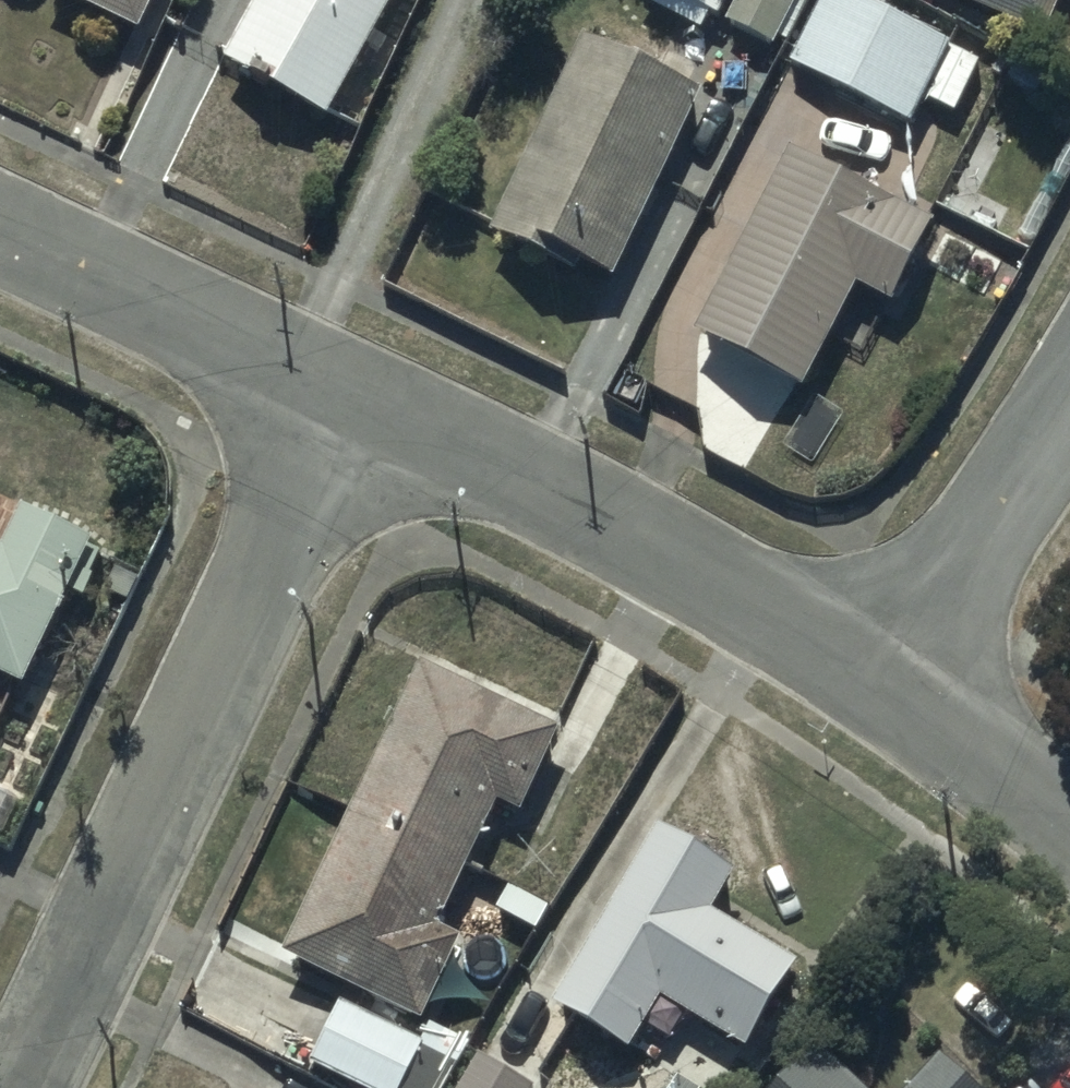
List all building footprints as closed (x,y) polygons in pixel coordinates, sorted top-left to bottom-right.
[(142,38),(161,0),(64,0),(142,38)] [(223,73),(330,133),(405,0),(264,0),(223,73)] [(778,53),(804,0),(668,0),(778,53)] [(850,0),(824,0),(788,69),(912,134),(926,107),(955,122),(981,74),(850,0)] [(1045,44),(1063,0),(937,0),(1045,44)] [(700,102),(582,49),(487,247),(572,287),(576,278),(608,293),(700,102)] [(930,236),(786,162),(692,347),(804,405),(860,295),(891,311),(930,236)] [(0,554),(0,686),(27,698),(95,549),(22,515),(4,556),(0,554)] [(562,742),(421,675),(281,970),(419,1036),(460,949),(439,939),(498,814),(522,825),(562,742)] [(738,883),(660,836),(552,1020),(627,1065),(659,1011),(746,1063),(797,977),(712,927),(738,883)] [(341,1010),(309,1077),(331,1087),(404,1087),(423,1049),(341,1010)] [(788,1087),(847,1087),(817,1058),(788,1087)] [(477,1062),(462,1087),(520,1087),(477,1062)] [(940,1064),(917,1087),(964,1087),(940,1064)]
